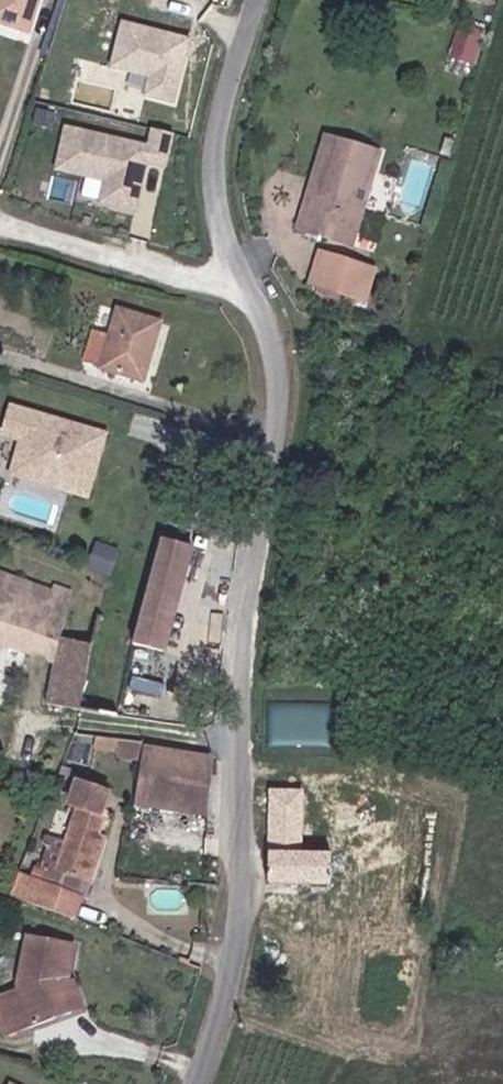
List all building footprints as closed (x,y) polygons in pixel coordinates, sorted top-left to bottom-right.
[(27,31),(38,0),(0,0),(0,22),(27,31)] [(134,90),(179,102),(197,34),(126,16),(113,64),(148,73),(144,91),(115,83),(110,104),(129,109),(134,90)] [(450,56),(475,63),(484,32),(459,25),(450,56)] [(74,101),(107,104),(109,86),(75,83),(74,101)] [(106,176),(101,204),(142,211),(151,160),(173,164),(179,128),(154,124),(151,137),(66,123),(59,168),(106,176)] [(325,136),(309,193),(316,195),(333,138),(325,136)] [(316,195),(309,193),(298,230),(353,246),(381,153),(333,138),(316,195)] [(312,284),(366,300),(375,270),(321,254),(312,284)] [(159,323),(117,311),(108,342),(93,338),(86,365),(142,381),(159,323)] [(106,434),(11,406),(3,435),(21,440),(11,474),(83,495),(89,473),(94,475),(106,434)] [(89,473),(83,495),(88,497),(94,475),(89,473)] [(196,548),(163,538),(136,645),(169,649),(196,548)] [(120,552),(100,544),(91,569),(111,576),(120,552)] [(0,572),(0,642),(11,646),(34,654),(51,661),(70,592),(55,586),(53,591),(0,572)] [(46,703),(79,708),(91,646),(59,638),(46,703)] [(34,654),(11,646),(6,663),(28,671),(34,654)] [(270,741),(330,742),(330,700),(270,700),(270,741)] [(116,753),(118,739),(94,736),(92,749),(116,753)] [(143,749),(144,742),(118,739),(116,753),(116,758),(141,761),(143,749)] [(208,759),(143,749),(141,761),(134,802),(207,814),(208,759)] [(56,873),(45,869),(34,903),(77,920),(84,897),(78,896),(84,881),(89,883),(105,836),(99,834),(105,814),(102,812),(108,792),(76,781),(69,803),(78,806),(65,845),(56,873)] [(289,851),(288,788),(264,788),(265,840),(268,840),(269,886),(332,885),(332,850),(289,851)] [(41,868),(45,869),(56,873),(65,845),(51,841),(41,868)] [(84,897),(89,883),(84,881),(78,896),(84,897)] [(0,995),(0,1021),(6,1037),(85,1009),(75,979),(70,978),(76,944),(27,935),(17,989),(0,995)]
